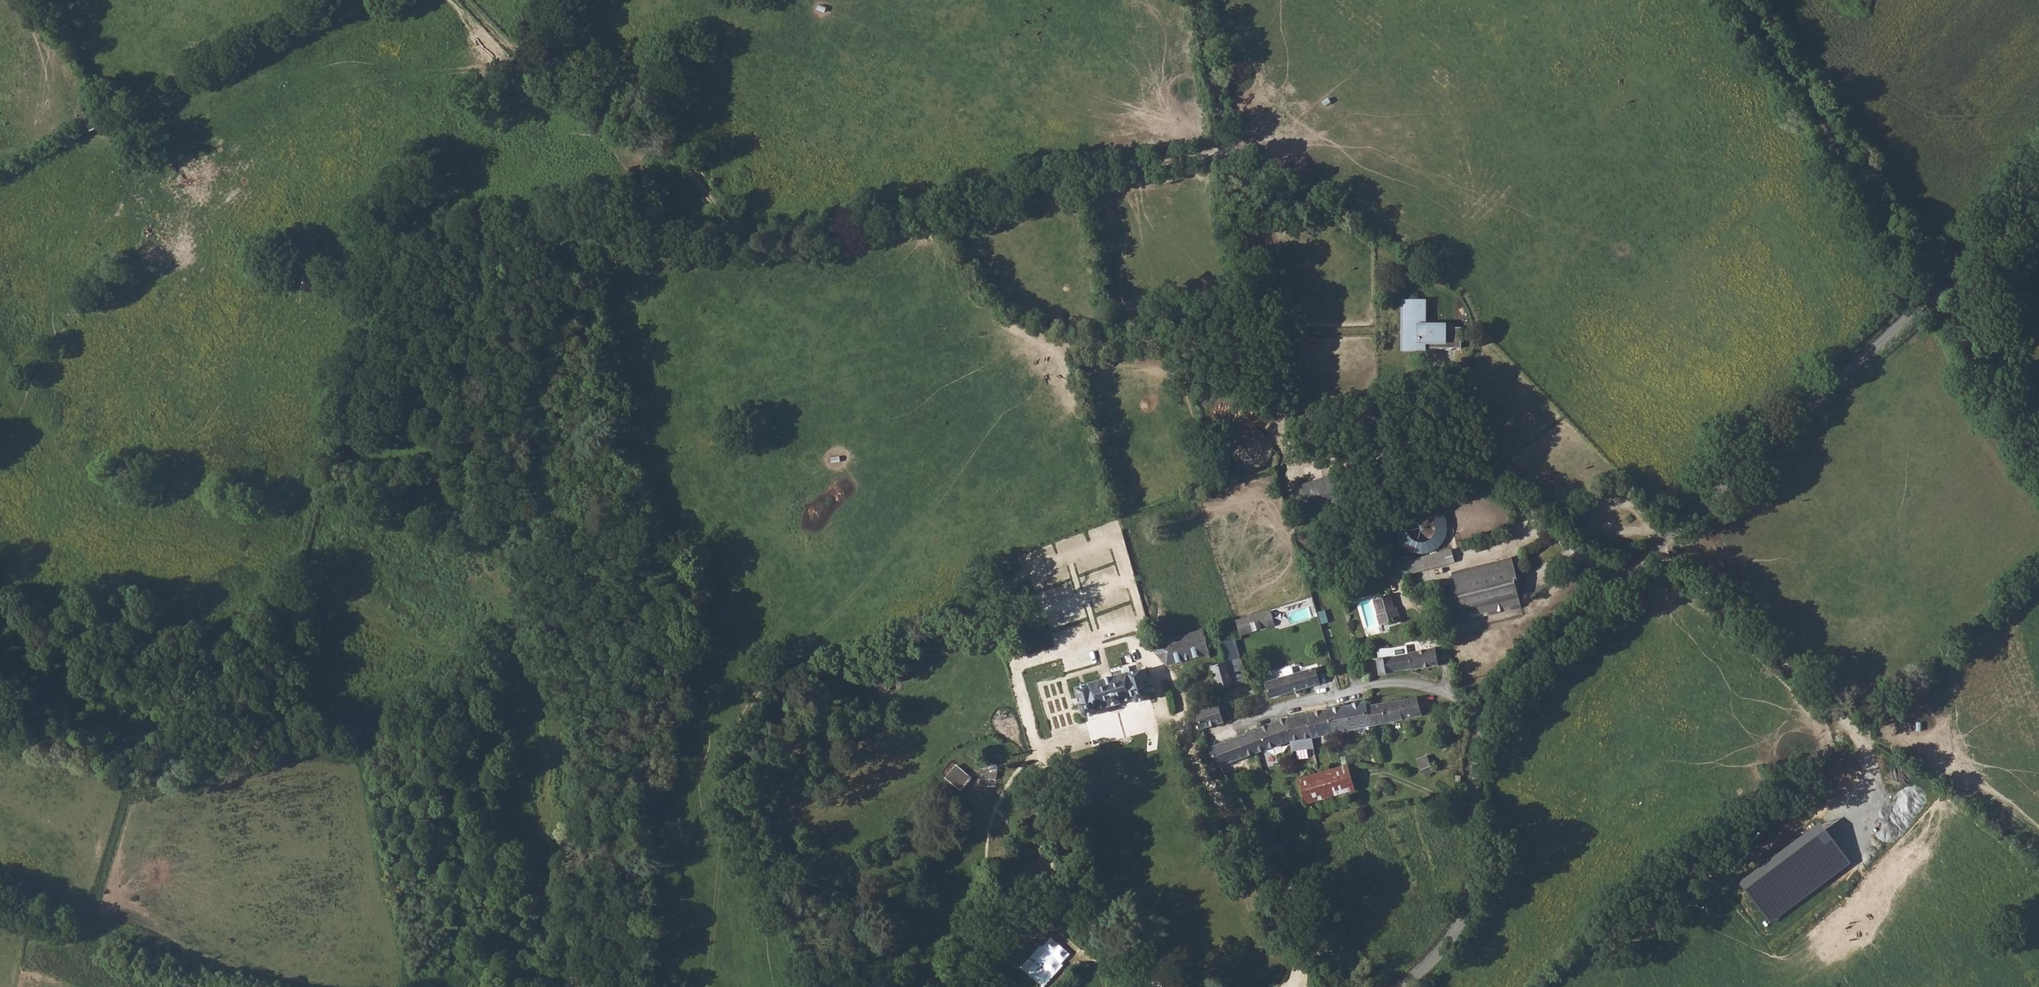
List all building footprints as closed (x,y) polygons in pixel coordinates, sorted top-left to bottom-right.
[(1411,356),(1427,357),(1432,347),(1441,330),(1430,330),(1431,307),(1408,307),(1408,328),(1411,328),(1411,356)] [(1432,347),(1427,357),(1428,357),(1429,354),(1467,355),(1467,333),(1451,332),(1451,330),(1441,330),(1432,347)] [(1320,492),(1315,476),(1302,479),(1310,508),(1340,500),(1337,488),(1320,492)] [(1446,553),(1407,564),(1410,575),(1412,577),(1422,574),(1444,568),(1449,567),(1446,553)] [(1514,559),(1494,564),(1497,574),(1515,569),(1518,582),(1521,581),(1514,559)] [(1494,564),(1451,577),(1464,621),(1465,625),(1477,622),(1525,610),(1518,582),(1515,569),(1497,574),(1494,564)] [(1392,598),(1375,602),(1381,627),(1402,621),(1399,611),(1395,612),(1392,598)] [(1277,613),(1242,624),(1246,638),(1281,628),(1277,613)] [(1207,635),(1199,637),(1203,640),(1206,649),(1211,648),(1209,640),(1207,635)] [(1189,663),(1213,656),(1212,656),(1211,648),(1206,649),(1203,640),(1199,637),(1183,641),(1182,642),(1189,663)] [(1173,667),(1189,663),(1182,642),(1174,644),(1175,649),(1169,650),(1168,646),(1159,648),(1161,655),(1173,667)] [(1380,663),(1383,676),(1396,674),(1395,671),(1410,668),(1411,671),(1440,664),(1439,660),(1436,650),(1408,656),(1409,658),(1391,662),(1390,660),(1380,663)] [(1233,658),(1231,661),(1238,685),(1252,681),(1253,681),(1245,655),(1233,658)] [(1231,661),(1215,666),(1223,690),(1238,685),(1231,661)] [(1081,697),(1075,699),(1076,705),(1079,705),(1080,707),(1077,709),(1079,715),(1086,714),(1087,715),(1091,719),(1094,720),(1098,719),(1101,716),(1102,713),(1101,710),(1113,706),(1114,711),(1115,713),(1118,714),(1124,713),(1127,711),(1129,709),(1129,708),(1127,705),(1127,703),(1140,699),(1143,703),(1148,704),(1151,702),(1152,700),(1153,696),(1157,694),(1157,690),(1151,691),(1145,671),(1132,676),(1131,673),(1119,676),(1117,672),(1104,675),(1105,680),(1091,684),(1092,687),(1079,691),(1081,697)] [(1319,672),(1308,675),(1309,680),(1321,677),(1319,672)] [(1308,675),(1272,685),(1276,703),(1325,690),(1321,677),(1309,680),(1308,675)] [(1367,705),(1366,705),(1367,710),(1372,727),(1422,717),(1417,697),(1369,710),(1367,705)] [(1223,705),(1200,712),(1206,733),(1230,726),(1223,705)] [(1366,705),(1326,713),(1333,735),(1372,727),(1367,710),(1366,705)] [(1318,715),(1303,717),(1312,740),(1333,735),(1326,713),(1318,715)] [(1287,722),(1285,723),(1286,726),(1290,743),(1290,744),(1293,754),(1316,749),(1312,740),(1303,717),(1293,720),(1287,722)] [(1285,723),(1253,736),(1259,756),(1284,745),(1288,744),(1290,744),(1290,743),(1286,726),(1285,723)] [(1253,736),(1213,753),(1217,763),(1221,771),(1225,770),(1259,756),(1253,736)] [(1321,766),(1318,756),(1312,758),(1316,768),(1321,766)] [(1427,756),(1416,761),(1421,771),(1422,773),(1424,773),(1425,776),(1428,778),(1430,778),(1432,776),(1433,774),(1432,772),(1432,769),(1427,756)] [(956,763),(945,777),(962,790),(973,776),(956,763)] [(999,765),(982,765),(981,786),(998,786),(999,765)] [(1324,776),(1302,783),(1310,807),(1336,799),(1340,812),(1362,804),(1351,769),(1351,768),(1324,776)] [(1023,970),(1044,986),(1074,953),(1052,935),(1023,970)]
